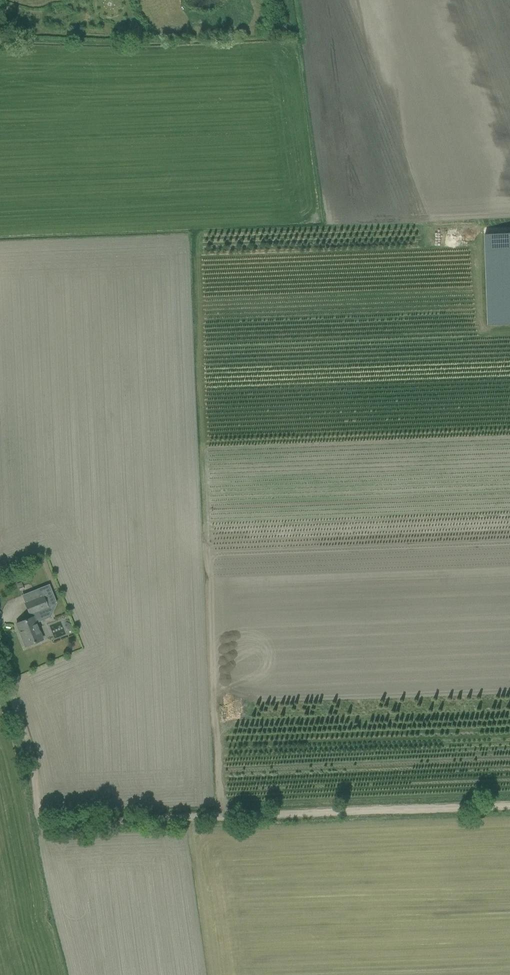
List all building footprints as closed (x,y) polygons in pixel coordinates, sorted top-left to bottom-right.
[(484,231),(487,321),(509,321),(509,230),(484,231)] [(43,596),(25,603),(29,615),(47,608),(47,606),(48,606),(44,596),(43,596)] [(34,617),(25,620),(16,624),(25,647),(42,640),(34,617)]
